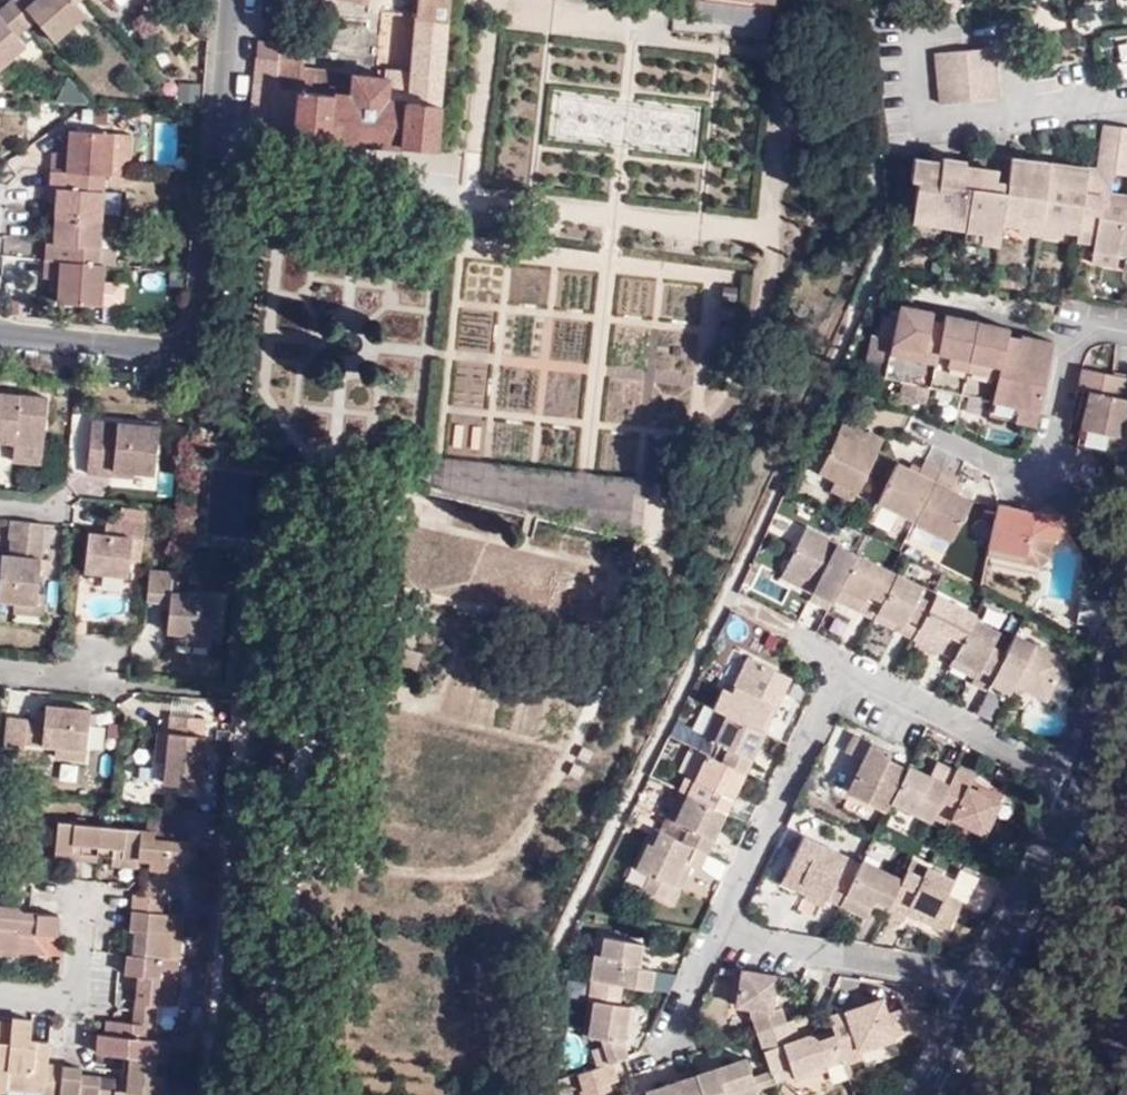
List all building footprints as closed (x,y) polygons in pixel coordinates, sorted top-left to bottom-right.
[(27,29),(36,21),(17,0),(11,0),(6,5),(27,29)] [(75,4),(72,0),(17,0),(36,21),(54,42),(85,15),(75,4)] [(264,166),(268,133),(272,88),(295,91),(293,136),(436,149),(450,0),(417,0),(410,73),(385,71),(384,77),(300,71),(300,62),(280,61),(281,43),(258,41),(246,165),(264,166)] [(763,9),(764,3),(772,3),(773,0),(697,0),(763,9)] [(27,29),(6,5),(0,10),(0,18),(18,38),(27,29)] [(0,18),(0,69),(25,47),(18,38),(0,18)] [(1114,44),(1120,79),(1126,78),(1126,41),(1114,44)] [(999,104),(994,54),(935,59),(940,109),(999,104)] [(272,88),(268,133),(293,136),(295,91),(272,88)] [(1107,197),(1110,176),(1126,179),(1126,132),(1100,128),(1094,174),(1092,185),(1082,183),(1083,172),(1043,167),(1043,172),(1029,170),(1029,165),(1006,161),(1004,175),(986,173),(988,159),(970,156),(967,170),(961,169),(961,165),(937,162),(936,166),(909,162),(905,184),(914,185),(909,218),(929,221),(930,215),(945,217),(944,229),(960,232),(997,238),(999,227),(1013,229),(1013,224),(1037,227),(1075,233),(1075,237),(1091,240),(1090,248),(1089,255),(1115,259),(1126,261),(1126,201),(1107,197)] [(111,176),(114,136),(70,133),(69,153),(53,154),(51,171),(105,175),(106,175),(111,176)] [(111,176),(128,176),(131,137),(114,135),(114,136),(111,176)] [(1006,161),(988,159),(986,173),(1004,175),(1006,161)] [(57,203),(57,216),(102,220),(103,205),(105,175),(51,171),(50,191),(58,191),(57,203)] [(1094,174),(1083,172),(1082,183),(1092,185),(1094,174)] [(49,203),(57,203),(58,191),(50,191),(49,203)] [(908,224),(944,229),(945,217),(930,215),(929,221),(909,218),(908,224)] [(47,244),(46,261),(100,264),(102,220),(57,216),(56,231),(55,244),(47,244)] [(105,264),(117,265),(119,221),(102,220),(100,264),(105,264)] [(1035,239),(1037,227),(1013,224),(1013,229),(1012,236),(1035,239)] [(1074,240),(1075,237),(1075,233),(1037,227),(1035,239),(1056,242),(1057,237),(1074,240)] [(47,243),(47,244),(55,244),(56,231),(47,230),(47,243)] [(995,248),(997,238),(960,232),(959,243),(995,248)] [(1073,247),(1090,248),(1091,240),(1075,237),(1074,240),(1073,247)] [(1114,270),(1115,259),(1089,255),(1088,266),(1114,270)] [(100,264),(46,261),(44,279),(59,280),(58,304),(102,306),(104,281),(105,264),(100,264)] [(654,313),(653,278),(618,279),(619,314),(654,313)] [(104,281),(102,306),(123,307),(124,282),(104,281)] [(889,341),(881,376),(881,380),(900,384),(898,401),(909,407),(916,404),(922,405),(925,390),(988,403),(985,418),(1033,427),(1051,343),(1019,336),(1017,341),(1011,369),(998,366),(1004,338),(1006,331),(942,318),(939,326),(934,354),(920,351),(927,323),(929,314),(897,307),(894,319),(889,341)] [(876,339),(889,341),(894,319),(879,319),(876,339)] [(934,354),(939,326),(927,323),(920,351),(934,354)] [(604,417),(649,424),(663,330),(617,324),(604,417)] [(865,362),(881,376),(889,341),(876,339),(870,338),(865,362)] [(1011,369),(1017,341),(1004,338),(998,366),(1011,369)] [(1124,380),(1079,371),(1075,392),(1086,393),(1079,430),(1122,439),(1126,408),(1126,401),(1120,400),(1124,380)] [(15,442),(43,445),(47,397),(0,392),(0,441),(15,442)] [(115,470),(135,472),(154,474),(159,427),(93,420),(88,474),(114,476),(115,470)] [(847,441),(834,435),(816,475),(855,494),(881,442),(865,434),(862,441),(849,435),(847,441)] [(43,445),(15,442),(13,461),(40,464),(43,445)] [(641,519),(646,478),(443,454),(438,495),(641,519)] [(912,524),(939,471),(922,463),(915,477),(894,465),(875,505),(912,524)] [(955,479),(939,471),(912,524),(950,544),(970,504),(948,493),(955,479)] [(1093,518),(1075,489),(1047,507),(1033,515),(996,507),(986,549),(1024,557),(1029,539),(1052,544),(1093,518)] [(121,519),(144,522),(146,509),(122,507),(121,519)] [(128,576),(130,559),(132,538),(144,539),(146,522),(144,522),(121,519),(106,518),(105,533),(88,531),(84,571),(128,576)] [(10,520),(8,539),(11,539),(24,541),(21,557),(10,556),(1,555),(0,567),(0,600),(14,601),(35,603),(36,592),(45,524),(10,520)] [(808,601),(828,611),(834,600),(856,556),(804,530),(785,569),(816,584),(812,594),(808,601)] [(132,538),(130,559),(141,560),(144,539),(132,538)] [(24,541),(11,539),(10,556),(21,557),(24,541)] [(856,556),(834,600),(860,613),(866,600),(879,607),(894,575),(856,556)] [(780,578),(812,594),(816,584),(785,569),(780,578)] [(172,592),(173,572),(149,570),(146,601),(169,603),(166,631),(174,632),(211,634),(215,596),(172,592)] [(879,607),(873,619),(890,629),(894,622),(899,625),(896,631),(912,640),(930,605),(917,597),(921,588),(894,575),(879,607)] [(45,593),(36,592),(35,603),(14,601),(12,613),(42,615),(45,593)] [(971,621),(973,617),(935,596),(930,605),(912,640),(936,652),(942,640),(957,648),(971,621)] [(972,684),(986,691),(1004,656),(991,649),(996,634),(971,621),(957,648),(952,660),(948,665),(968,676),(972,668),(979,672),(972,684)] [(211,646),(211,634),(174,632),(173,643),(211,646)] [(1065,663),(1013,637),(1004,656),(986,691),(1007,701),(1014,688),(1045,703),(1065,663)] [(952,660),(957,648),(942,640),(936,652),(952,660)] [(711,709),(718,712),(763,734),(772,716),(767,714),(774,698),(780,700),(786,685),(744,665),(729,695),(719,691),(711,709)] [(56,746),(88,748),(91,710),(45,706),(44,711),(44,723),(42,744),(56,746)] [(718,712),(699,753),(744,774),(750,760),(743,756),(748,747),(755,750),(763,734),(718,712)] [(171,715),(169,732),(166,762),(164,783),(199,786),(205,718),(171,715)] [(25,750),(25,743),(26,722),(27,718),(8,716),(7,721),(5,749),(25,750)] [(25,743),(42,744),(44,723),(38,723),(26,722),(25,743)] [(166,762),(169,732),(158,731),(156,761),(166,762)] [(885,811),(889,801),(904,770),(886,762),(889,752),(853,735),(845,753),(862,762),(870,767),(865,777),(857,773),(848,792),(885,811)] [(87,760),(88,748),(56,746),(54,757),(87,760)] [(743,756),(750,760),(755,750),(748,747),(743,756)] [(699,753),(680,793),(682,794),(724,814),(731,801),(723,796),(727,787),(735,791),(744,774),(699,753)] [(75,780),(77,763),(59,761),(57,778),(75,780)] [(870,767),(862,762),(857,773),(865,777),(870,767)] [(889,801),(930,820),(930,818),(953,772),(935,763),(927,777),(906,767),(904,770),(889,801)] [(970,777),(953,770),(953,772),(930,818),(947,826),(950,820),(982,834),(999,796),(984,789),(982,795),(973,791),(965,787),(970,777)] [(976,785),(973,791),(982,795),(984,789),(976,785)] [(731,801),(735,791),(727,787),(723,796),(731,801)] [(661,833),(706,855),(712,841),(706,838),(711,828),(717,831),(725,815),(724,814),(682,794),(661,833)] [(97,857),(100,828),(56,824),(54,850),(69,851),(68,860),(78,861),(79,856),(97,857)] [(141,831),(100,828),(97,857),(110,857),(138,859),(141,831)] [(712,841),(717,831),(711,828),(706,838),(712,841)] [(169,834),(141,831),(138,859),(149,860),(147,871),(147,878),(164,880),(178,882),(180,861),(186,861),(187,844),(168,842),(169,834)] [(697,871),(706,855),(661,833),(655,831),(637,870),(649,877),(643,890),(663,900),(671,887),(678,890),(690,866),(697,871)] [(824,907),(827,900),(839,871),(846,857),(802,837),(785,875),(809,886),(803,897),(824,907)] [(54,859),(68,860),(69,851),(54,850),(54,859)] [(137,869),(138,859),(110,857),(110,867),(137,869)] [(149,860),(138,859),(137,869),(147,871),(149,860)] [(902,878),(886,912),(903,920),(906,913),(932,925),(936,917),(952,924),(962,902),(947,894),(954,880),(911,859),(902,878)] [(872,905),(886,912),(902,878),(862,860),(854,877),(840,906),(866,918),(872,905)] [(827,900),(840,906),(854,877),(839,871),(827,900)] [(780,886),(803,897),(809,886),(785,875),(780,886)] [(145,896),(162,897),(164,880),(147,878),(145,896)] [(671,887),(663,900),(671,905),(678,890),(671,887)] [(132,912),(161,915),(162,897),(145,896),(133,895),(132,912)] [(59,915),(28,913),(29,916),(20,915),(20,911),(20,909),(0,907),(0,949),(17,951),(34,953),(35,934),(46,935),(57,936),(59,915)] [(178,936),(180,917),(161,915),(132,912),(131,930),(135,930),(132,956),(167,959),(170,935),(178,936)] [(936,917),(932,925),(947,932),(952,924),(936,917)] [(44,953),(46,935),(35,934),(34,953),(44,953)] [(167,959),(176,960),(178,936),(170,935),(167,959)] [(596,938),(593,957),(600,958),(603,939),(596,938)] [(593,957),(589,983),(599,984),(620,988),(651,992),(653,972),(638,971),(641,946),(603,939),(600,958),(593,957)] [(17,958),(17,951),(0,949),(0,956),(17,958)] [(173,997),(176,960),(167,959),(132,956),(126,955),(124,975),(136,977),(133,1005),(153,1007),(154,1004),(154,995),(173,997)] [(779,997),(782,980),(740,974),(735,1009),(749,1012),(756,1035),(785,1024),(779,1010),(770,1013),(773,996),(779,997)] [(599,984),(589,983),(580,1038),(587,1039),(592,1003),(596,1004),(599,984)] [(591,1053),(596,1071),(611,1066),(627,1060),(621,1045),(622,1035),(624,1027),(631,1028),(633,1010),(618,1007),(620,988),(599,984),(596,1004),(592,1003),(587,1039),(599,1040),(603,1049),(591,1053)] [(172,1006),(173,997),(154,995),(154,1004),(172,1006)] [(844,1067),(860,1062),(859,1056),(894,1045),(893,1041),(905,1037),(898,1018),(885,1021),(879,1004),(863,1009),(864,1015),(856,1017),(855,1012),(828,1021),(833,1036),(842,1060),(844,1067)] [(137,1025),(151,1027),(153,1007),(133,1005),(133,1012),(139,1012),(137,1025)] [(864,1015),(863,1009),(855,1012),(856,1017),(864,1015)] [(32,1077),(45,1078),(47,1065),(48,1044),(36,1043),(36,1047),(28,1046),(28,1042),(29,1021),(12,1020),(11,1023),(10,1043),(6,1082),(26,1083),(32,1077)] [(154,1040),(155,1027),(151,1027),(137,1025),(132,1024),(104,1021),(103,1034),(98,1034),(98,1036),(96,1054),(123,1056),(155,1059),(157,1040),(154,1040)] [(799,1040),(792,1022),(785,1024),(792,1042),(799,1040)] [(11,1023),(0,1023),(0,1042),(10,1043),(11,1023)] [(788,1063),(789,1069),(794,1083),(812,1077),(810,1071),(842,1060),(833,1036),(816,1042),(815,1038),(810,1036),(799,1040),(792,1042),(785,1024),(756,1035),(768,1070),(788,1063)] [(624,1027),(622,1035),(630,1036),(631,1028),(624,1027)] [(155,1059),(166,1061),(167,1041),(157,1040),(155,1059)] [(6,1084),(6,1082),(10,1043),(0,1042),(0,1083),(6,1084)] [(155,1059),(123,1056),(120,1090),(114,1090),(114,1094),(157,1094),(158,1093),(160,1074),(153,1073),(155,1059)] [(812,1077),(844,1067),(842,1060),(810,1071),(812,1077)] [(701,1094),(756,1094),(755,1092),(751,1080),(745,1061),(695,1079),(701,1094)] [(770,1075),(789,1069),(788,1063),(768,1070),(770,1075)] [(98,1089),(98,1078),(81,1076),(82,1069),(47,1065),(45,1078),(44,1093),(44,1094),(97,1094),(98,1089)] [(580,1076),(584,1091),(596,1087),(599,1094),(611,1094),(608,1086),(618,1083),(611,1066),(596,1071),(580,1076)] [(755,1092),(774,1087),(770,1075),(751,1080),(755,1092)] [(6,1089),(44,1093),(45,1078),(32,1077),(26,1083),(6,1082),(6,1084),(6,1089)] [(695,1079),(646,1094),(701,1094),(695,1079)]
